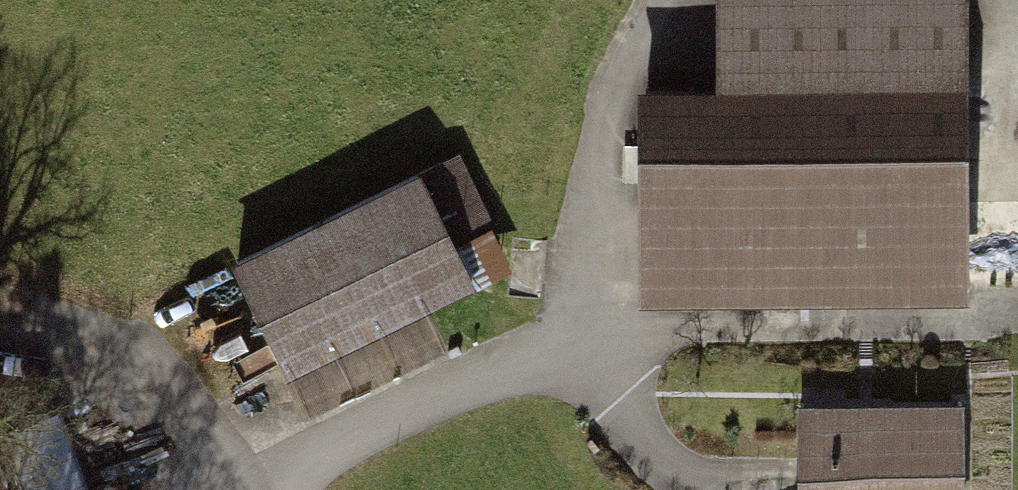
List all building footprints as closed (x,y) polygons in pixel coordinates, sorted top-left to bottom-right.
[(966,300),(963,0),(715,0),(716,88),(629,89),(631,303),(966,300)] [(225,265),(299,416),(444,345),(429,314),(511,273),(452,154),(225,265)] [(958,404),(795,406),(796,489),(959,489),(958,404)]
